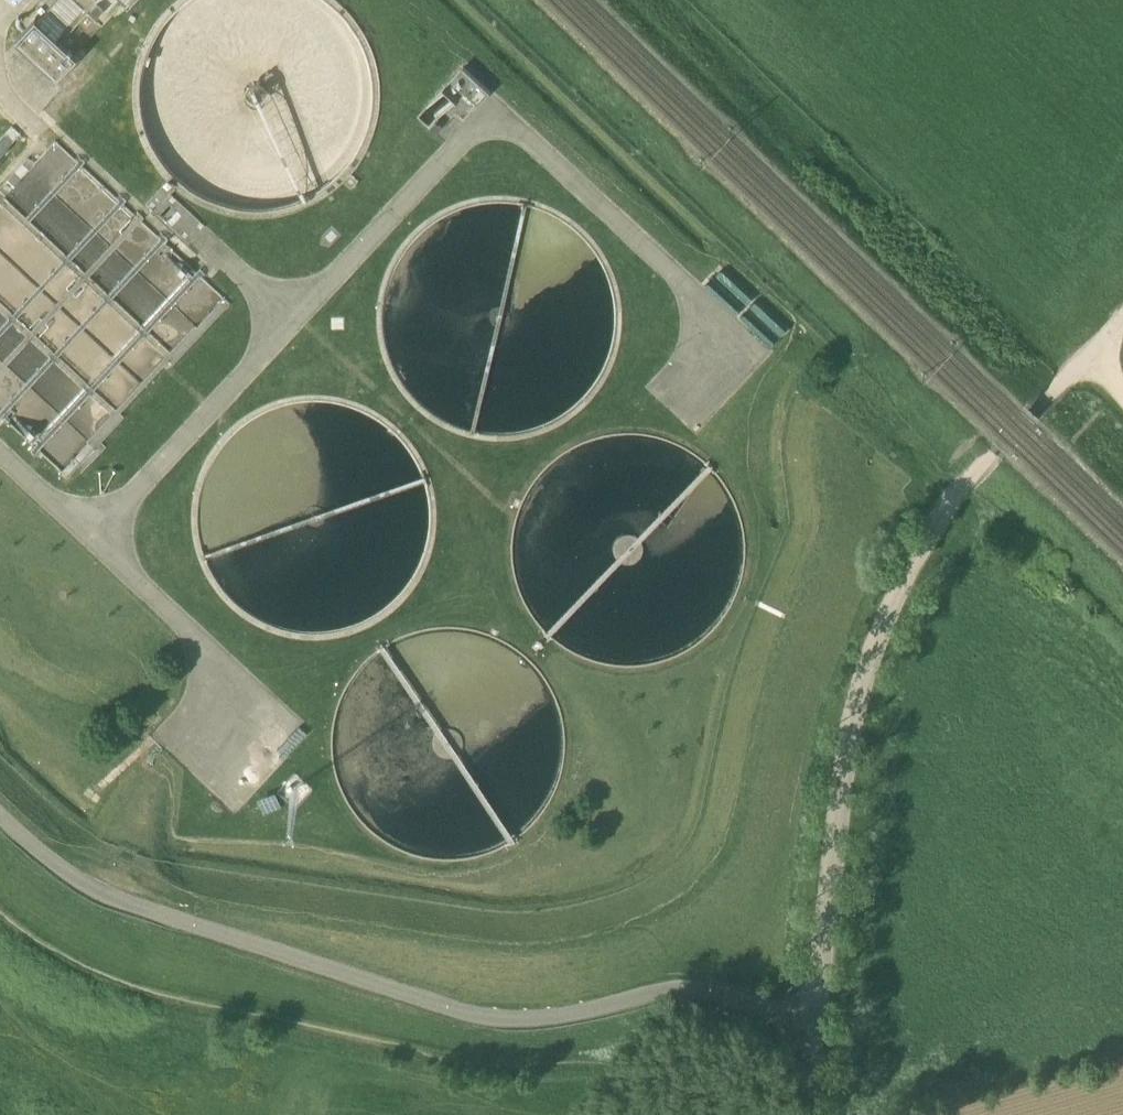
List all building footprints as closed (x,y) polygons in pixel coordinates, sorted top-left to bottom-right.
[(125,0),(56,0),(38,20),(36,18),(17,38),(58,76),(77,56),(75,54),(125,0)] [(490,91),(462,66),(443,87),(457,100),(465,91),(479,104),(490,91)] [(163,201),(177,186),(169,179),(147,203),(189,242),(205,225),(171,193),(163,202),(163,201)] [(773,345),(787,329),(720,268),(706,283),(773,345)]
